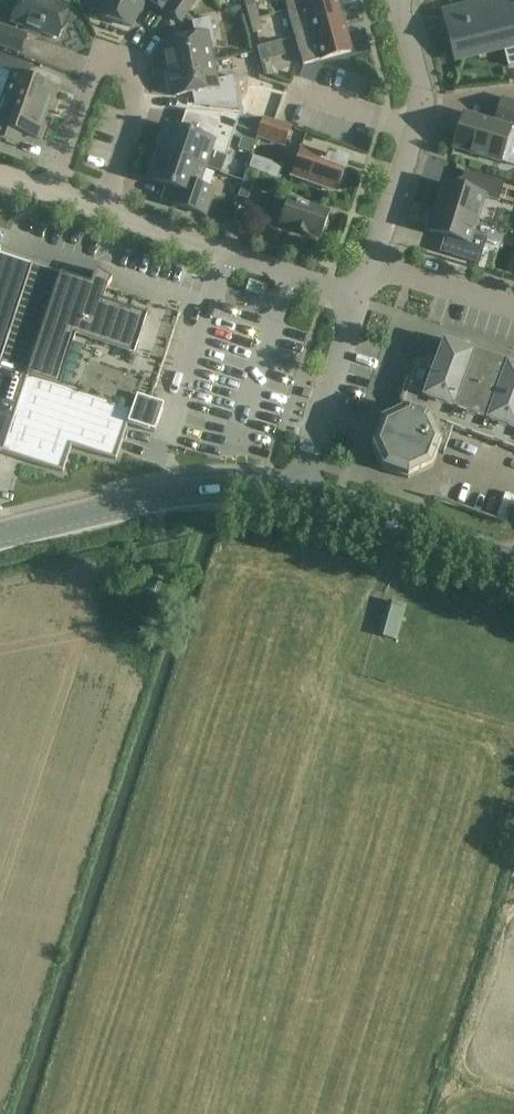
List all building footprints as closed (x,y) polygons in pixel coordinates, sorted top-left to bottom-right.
[(59,39),(70,7),(49,0),(21,0),(13,24),(59,39)] [(100,18),(132,29),(142,0),(106,0),(100,18)] [(166,13),(175,0),(146,0),(166,13)] [(166,13),(182,23),(197,0),(175,0),(166,13)] [(289,11),(330,0),(286,0),(289,11)] [(289,11),(297,38),(345,25),(338,0),(330,0),(289,11)] [(448,28),(456,57),(457,62),(479,57),(478,52),(475,39),(501,33),(509,68),(513,67),(513,0),(507,0),(483,6),(482,2),(453,9),(457,26),(448,28)] [(164,44),(170,71),(213,62),(210,46),(217,44),(212,20),(193,23),(196,37),(164,44)] [(345,25),(297,38),(304,66),(352,53),(345,25)] [(27,37),(0,28),(0,47),(21,54),(27,37)] [(47,115),(51,103),(54,104),(59,90),(24,78),(28,65),(1,56),(0,60),(0,70),(13,75),(4,100),(47,115)] [(210,108),(241,111),(235,78),(217,82),(213,62),(170,71),(175,98),(207,92),(210,108)] [(4,100),(0,98),(0,141),(6,143),(11,130),(42,141),(46,127),(43,126),(47,115),(4,100)] [(503,100),(496,124),(465,115),(464,119),(461,118),(459,120),(457,126),(457,129),(461,130),(455,148),(502,163),(513,126),(513,103),(503,100)] [(227,158),(241,117),(210,114),(202,138),(169,127),(167,133),(160,135),(156,146),(159,154),(206,170),(212,153),(227,158)] [(291,127),(264,118),(257,138),(284,147),(291,127)] [(293,177),(340,192),(340,191),(350,161),(329,154),(327,159),(302,151),(293,177)] [(200,187),(206,170),(159,154),(153,157),(149,167),(153,173),(150,181),(177,190),(172,205),(208,217),(216,192),(200,187)] [(248,200),(256,174),(246,171),(238,196),(248,200)] [(437,208),(479,221),(486,198),(500,202),(505,184),(479,176),(474,193),(444,184),(437,208)] [(328,223),(331,214),(290,199),(281,225),(322,240),(324,233),(327,232),(329,226),(328,223)] [(454,257),(480,266),(488,239),(475,235),(479,221),(437,208),(429,232),(459,241),(454,257)] [(22,461),(67,475),(76,448),(120,463),(123,453),(131,430),(132,426),(158,435),(166,409),(154,405),(156,398),(183,316),(109,292),(110,290),(115,283),(100,273),(95,280),(93,287),(71,280),(34,268),(0,257),(0,453),(22,461)] [(262,288),(249,283),(245,294),(250,296),(258,299),(261,291),(262,288)] [(513,449),(513,365),(443,339),(436,357),(428,354),(414,361),(396,412),(380,420),(372,445),(382,468),(407,477),(430,467),(436,452),(443,454),(452,427),(513,449)] [(144,590),(154,594),(159,580),(148,576),(144,590)] [(383,602),(379,636),(396,638),(400,604),(383,602)]
